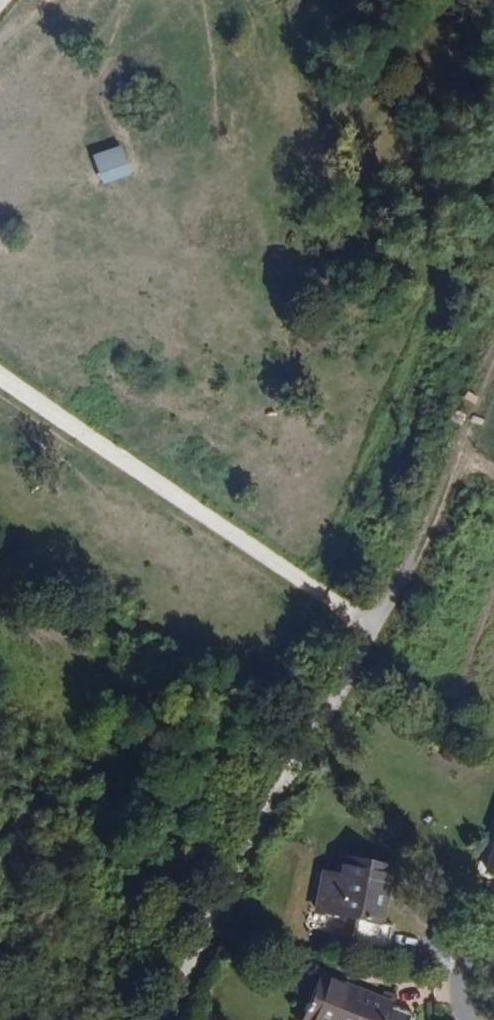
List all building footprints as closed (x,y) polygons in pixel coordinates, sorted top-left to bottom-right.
[(99,185),(128,174),(117,145),(88,155),(99,185)] [(377,920),(387,863),(341,852),(336,871),(319,867),(311,904),(349,914),(344,939),(382,948),(388,923),(377,920)] [(324,971),(306,1012),(325,1019),(413,1019),(416,1014),(392,1004),(393,1001),(324,971)]
